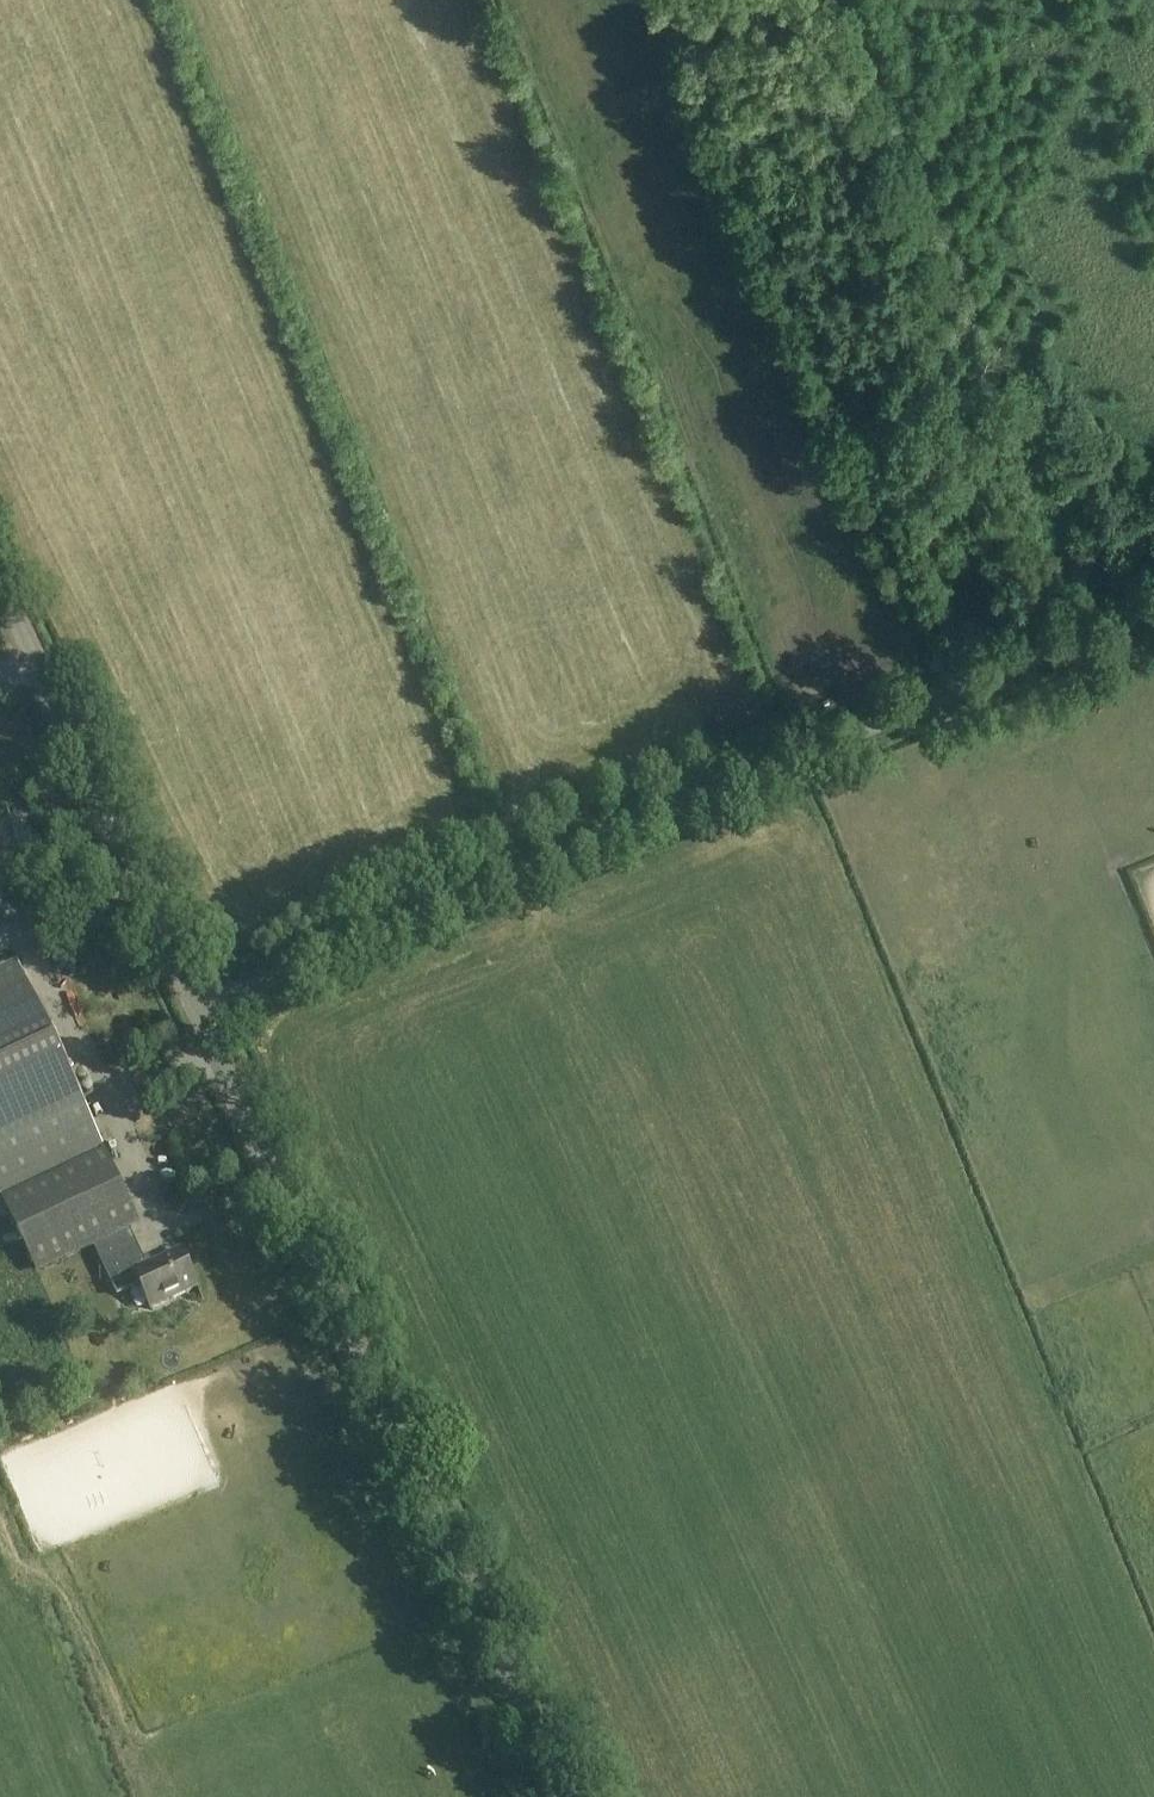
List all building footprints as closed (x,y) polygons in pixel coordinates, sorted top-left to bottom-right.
[(113,1284),(118,1295),(123,1292),(139,1284),(151,1310),(198,1287),(181,1250),(162,1259),(163,1262),(153,1267),(149,1258),(144,1261),(127,1226),(138,1221),(17,966),(0,974),(0,1202),(3,1200),(36,1269),(93,1242),(113,1284)] [(41,1549),(220,1488),(184,1385),(6,1446),(41,1549)]
